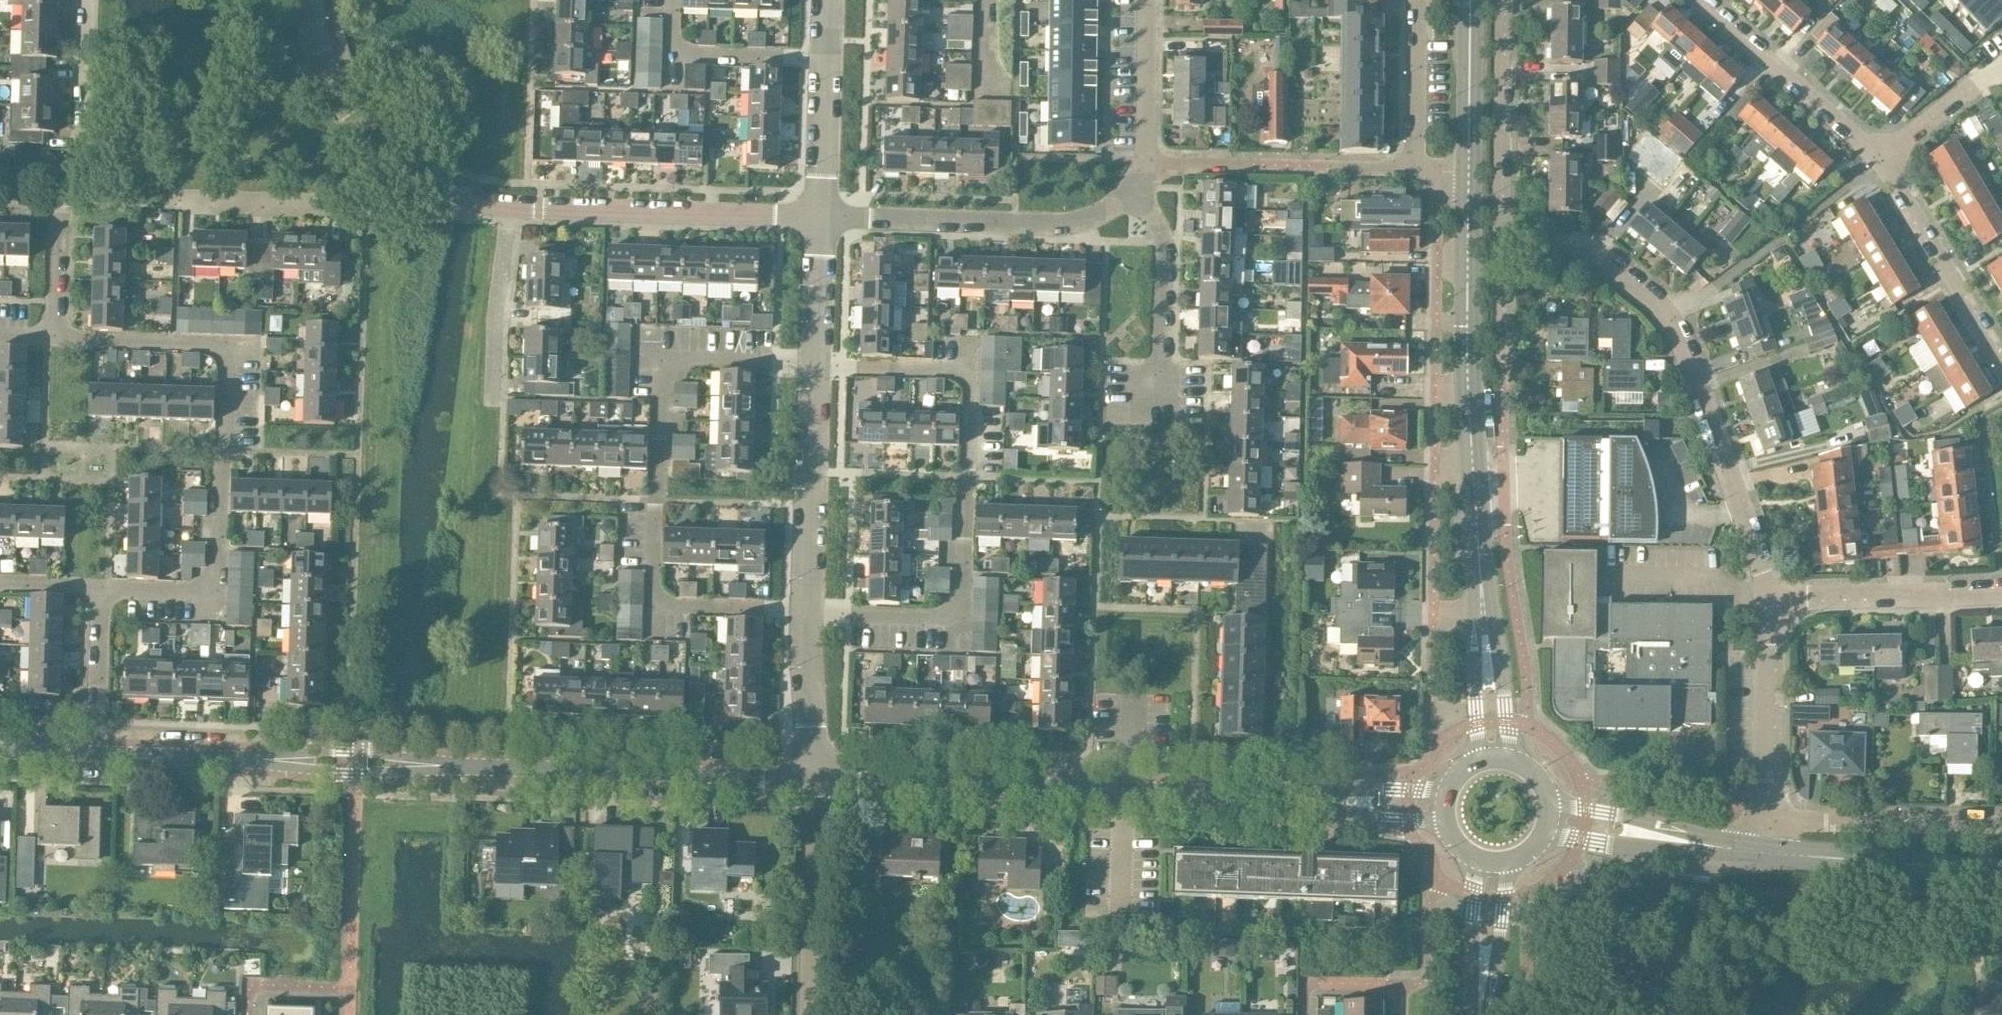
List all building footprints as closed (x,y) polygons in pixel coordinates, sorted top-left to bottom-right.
[(58,32),(58,29),(59,29),(60,15),(58,15),(58,6),(48,5),(48,0),(8,0),(8,5),(24,6),(23,31),(58,32)] [(593,1),(560,0),(558,0),(557,25),(593,26),(587,25),(588,1),(593,2),(593,1)] [(683,9),(708,10),(708,0),(683,0),(683,9)] [(734,0),(708,0),(708,10),(733,10),(734,0)] [(758,0),(734,0),(733,10),(758,11),(758,0)] [(758,11),(783,12),(783,0),(758,0),(758,11)] [(1051,25),(1095,26),(1095,23),(1097,23),(1097,13),(1095,13),(1095,0),(1057,0),(1051,0),(1051,25)] [(1303,0),(1290,0),(1289,17),(1303,17),(1303,0)] [(1376,152),(1376,141),(1380,141),(1380,109),(1376,109),(1377,88),(1380,88),(1380,56),(1377,56),(1377,34),(1380,34),(1381,18),(1375,18),(1375,9),(1372,2),(1372,0),(1328,0),(1328,17),(1346,18),(1345,152),(1376,152)] [(1621,0),(1594,0),(1594,8),(1620,8),(1621,0)] [(1643,0),(1625,0),(1624,1),(1634,9),(1643,0)] [(1755,1),(1774,19),(1791,0),(1756,0),(1755,1)] [(1809,14),(1793,0),(1791,0),(1774,19),(1792,35),(1810,15),(1809,14)] [(1891,1),(1890,0),(1879,0),(1875,4),(1882,11),(1891,1)] [(1914,7),(1920,13),(1928,5),(1923,0),(1921,0),(1914,7)] [(1984,37),(2001,20),(2001,0),(1949,0),(1984,37)] [(921,27),(922,2),(889,1),(888,26),(921,27)] [(1891,1),(1882,11),(1888,16),(1897,7),(1891,1)] [(633,11),(633,3),(618,2),(617,11),(633,11)] [(1668,44),(1687,24),(1668,7),(1660,16),(1648,5),(1633,21),(1645,32),(1649,28),(1668,44)] [(1551,35),(1582,35),(1582,6),(1552,6),(1551,35)] [(1935,12),(1927,19),(1933,25),(1941,18),(1935,12)] [(1020,25),(1029,25),(1029,13),(1021,13),(1020,25)] [(1818,41),(1815,45),(1835,63),(1853,43),(1852,42),(1855,38),(1836,21),(1837,20),(1830,13),(1810,34),(1818,41)] [(973,16),(947,15),(947,28),(973,29),(973,16)] [(1941,18),(1933,25),(1939,31),(1947,24),(1941,18)] [(638,31),(661,32),(661,20),(638,19),(638,31)] [(1242,37),(1242,22),(1204,21),(1203,36),(1242,37)] [(1687,61),(1706,41),(1687,24),(1668,44),(1687,61)] [(1947,24),(1939,31),(1945,37),(1953,29),(1947,24)] [(592,51),(593,26),(557,25),(556,50),(586,51),(592,51)] [(1020,37),(1028,37),(1029,25),(1020,25),(1020,37)] [(1051,25),(1051,50),(1095,51),(1095,38),(1097,38),(1097,28),(1095,28),(1095,26),(1051,25)] [(921,51),(921,27),(888,26),(888,50),(921,51)] [(972,42),(973,29),(947,28),(946,41),(972,42)] [(1953,29),(1945,37),(1951,43),(1959,35),(1953,29)] [(1917,46),(1926,37),(1919,30),(1910,40),(1917,46)] [(57,35),(58,32),(23,31),(22,56),(12,56),(12,68),(46,69),(46,58),(57,58),(57,49),(59,49),(59,35),(57,35)] [(661,43),(661,32),(638,31),(637,42),(661,43)] [(707,46),(707,31),(698,31),(698,46),(707,46)] [(716,47),(716,46),(716,32),(707,31),(707,46),(716,47)] [(756,48),(757,33),(748,33),(747,48),(756,48)] [(765,48),(766,33),(757,33),(756,48),(765,48)] [(1581,63),(1582,35),(1551,35),(1551,63),(1581,63)] [(1959,35),(1951,43),(1957,49),(1965,41),(1959,35)] [(1926,37),(1917,46),(1938,65),(1947,56),(1926,37)] [(1706,78),(1725,57),(1706,41),(1687,61),(1706,78)] [(1965,41),(1957,49),(1963,55),(1972,48),(1965,41)] [(660,54),(661,43),(637,42),(637,53),(660,54)] [(608,52),(631,53),(631,43),(616,43),(616,51),(608,51),(608,52)] [(1871,58),(1870,58),(1853,43),(1835,63),(1854,80),(1879,52),(1877,51),(1871,58)] [(585,76),(586,51),(556,50),(555,75),(585,76)] [(920,78),(921,51),(888,50),(887,76),(920,78)] [(1051,50),(1050,76),(1094,76),(1094,73),(1097,73),(1097,64),(1095,64),(1095,51),(1051,50)] [(631,61),(631,53),(608,52),(608,60),(631,61)] [(1180,61),(1199,61),(1199,52),(1180,52),(1180,61)] [(1889,75),(1895,67),(1879,52),(1854,80),(1872,97),(1890,76),(1889,75)] [(660,66),(660,54),(637,53),(637,65),(660,66)] [(1726,95),(1744,75),(1725,57),(1706,78),(1726,95)] [(1594,73),(1620,74),(1620,60),(1594,59),(1594,73)] [(1199,61),(1180,61),(1176,60),(1176,84),(1224,84),(1224,83),(1215,83),(1215,73),(1203,73),(1203,61),(1199,61)] [(1639,77),(1648,67),(1641,61),(1633,71),(1639,77)] [(1020,75),(1028,75),(1028,63),(1020,63),(1020,75)] [(660,77),(660,66),(637,65),(636,76),(660,77)] [(972,65),(971,65),(945,65),(945,78),(971,79),(972,65)] [(704,91),(705,67),(705,66),(685,66),(685,90),(704,91)] [(1648,67),(1639,77),(1645,82),(1654,72),(1648,67)] [(46,80),(46,69),(12,68),(11,80),(21,80),(20,106),(55,107),(55,104),(57,104),(57,90),(56,90),(56,80),(46,80)] [(780,95),(781,69),(750,68),(750,94),(780,95)] [(1620,84),(1620,74),(1594,73),(1593,84),(1620,84)] [(1020,87),(1028,87),(1028,75),(1020,75),(1020,87)] [(659,89),(660,77),(636,76),(636,88),(659,89)] [(919,102),(920,78),(887,76),(886,101),(919,102)] [(1050,101),(1094,101),(1094,88),(1096,88),(1097,79),(1094,79),(1094,76),(1050,76),(1050,101)] [(1890,76),(1872,97),(1891,113),(1899,104),(1908,112),(1925,93),(1916,86),(1909,93),(1890,76)] [(971,92),(971,79),(945,78),(945,90),(971,92)] [(1264,86),(1252,86),(1252,110),(1264,110),(1264,143),(1287,143),(1287,78),(1271,78),(1264,78),(1264,86)] [(1550,111),(1581,111),(1581,82),(1550,82),(1550,111)] [(710,93),(726,93),(726,83),(711,83),(710,93)] [(1224,93),(1224,84),(1176,84),(1175,105),(1203,105),(1203,93),(1215,93),(1224,93)] [(579,107),(580,92),(563,91),(562,106),(579,107)] [(579,107),(580,107),(588,108),(589,92),(580,92),(579,107)] [(629,109),(629,93),(620,93),(620,108),(629,109)] [(629,93),(629,109),(637,109),(638,94),(629,93)] [(725,101),(726,93),(710,93),(710,101),(725,101)] [(1733,161),(1776,114),(1756,97),(1754,99),(1747,93),(1727,115),(1735,122),(1739,118),(1757,134),(1742,151),(1736,145),(1726,155),(1733,161)] [(779,119),(780,95),(750,94),(749,118),(779,119)] [(678,110),(679,95),(670,95),(670,110),(678,110)] [(679,95),(678,110),(687,111),(688,95),(679,95)] [(986,127),(987,101),(973,100),(972,126),(986,127)] [(997,127),(998,101),(987,101),(986,127),(997,127)] [(997,127),(1011,127),(1011,102),(998,101),(997,127)] [(1094,101),(1050,101),(1050,125),(1049,125),(1049,126),(1094,126),(1094,125),(1094,101)] [(1203,108),(1203,105),(1175,105),(1175,126),(1226,127),(1226,108),(1203,108)] [(55,109),(55,107),(20,106),(19,131),(9,130),(9,143),(43,144),(44,132),(54,133),(54,123),(56,123),(57,109),(55,109)] [(553,131),(552,162),(577,162),(579,107),(562,106),(560,107),(559,131),(553,131)] [(580,123),(580,107),(579,107),(577,162),(602,163),(604,124),(580,123)] [(910,124),(911,108),(902,107),(901,124),(910,124)] [(911,108),(910,124),(920,124),(920,108),(911,108)] [(960,126),(960,109),(951,109),(950,125),(960,126)] [(1581,139),(1581,111),(1550,111),(1550,138),(1581,139)] [(1019,126),(1027,126),(1027,114),(1019,113),(1019,126)] [(1661,128),(1669,119),(1663,113),(1654,122),(1661,128)] [(1686,154),(1701,136),(1675,113),(1660,130),(1686,154)] [(1769,160),(1794,131),(1776,114),(1733,161),(1739,167),(1747,158),(1753,158),(1759,151),(1769,160)] [(2001,143),(2001,123),(1997,115),(1982,124),(1996,147),(2001,143)] [(778,144),(779,119),(749,118),(748,143),(778,144)] [(604,133),(605,124),(604,124),(602,163),(627,164),(628,133),(604,133)] [(1019,138),(1027,138),(1027,126),(1019,126),(1019,138)] [(1049,147),(1094,148),(1094,126),(1049,126),(1049,147)] [(677,127),(677,135),(676,166),(701,167),(702,136),(689,135),(689,128),(677,127)] [(1770,196),(1813,147),(1794,131),(1769,160),(1787,176),(1770,195),(1770,196)] [(628,133),(627,164),(651,165),(652,134),(628,133)] [(708,142),(724,142),(724,133),(709,133),(708,142)] [(652,134),(651,165),(676,166),(677,135),(652,134)] [(984,134),(983,143),(959,142),(958,175),(983,176),(983,168),(997,169),(998,143),(999,134),(984,134)] [(1592,149),(1618,150),(1619,135),(1593,134),(1592,149)] [(1207,138),(1197,138),(1197,149),(1207,149),(1207,138)] [(908,173),(910,140),(884,139),(883,173),(908,173)] [(934,174),(935,141),(910,140),(908,173),(934,174)] [(958,175),(959,142),(935,141),(934,174),(958,175)] [(1942,180),(1968,164),(1954,141),(1928,157),(1942,180)] [(724,151),(724,142),(708,142),(708,150),(724,151)] [(777,169),(778,144),(748,143),(747,168),(777,169)] [(1813,147),(1770,196),(1779,204),(1800,181),(1818,197),(1833,180),(1825,173),(1832,164),(1813,147)] [(1618,160),(1618,150),(1592,149),(1592,159),(1618,160)] [(1681,158),(1674,152),(1672,151),(1653,174),(1662,181),(1681,158)] [(1549,187),(1580,187),(1580,158),(1550,157),(1549,187)] [(1955,202),(1982,187),(1968,164),(1942,180),(1955,202)] [(1246,211),(1247,185),(1204,184),(1203,210),(1246,211)] [(1714,203),(1722,192),(1715,186),(1706,197),(1714,203)] [(1579,214),(1580,187),(1549,187),(1549,214),(1579,214)] [(1969,225),(1995,209),(1982,187),(1955,202),(1969,225)] [(1360,223),(1341,223),(1341,230),(1376,230),(1376,225),(1420,226),(1420,199),(1406,199),(1406,188),(1381,188),(1381,199),(1361,199),(1360,223)] [(1603,216),(1618,196),(1608,188),(1593,208),(1603,216)] [(1744,191),(1735,201),(1745,209),(1753,200),(1744,191)] [(1851,238),(1877,222),(1863,199),(1837,215),(1851,238)] [(1287,212),(1302,213),(1303,204),(1287,203),(1287,212)] [(1648,243),(1666,222),(1646,205),(1628,227),(1648,243)] [(1763,206),(1755,215),(1764,223),(1772,214),(1763,206)] [(1969,225),(1983,248),(2001,236),(2001,220),(1995,209),(1969,225)] [(1245,236),(1246,211),(1203,210),(1202,235),(1245,236)] [(1729,243),(1749,219),(1739,211),(1719,235),(1729,243)] [(1302,221),(1302,213),(1287,212),(1287,221),(1302,221)] [(1666,259),(1685,238),(1666,222),(1648,243),(1666,259)] [(1865,261),(1891,245),(1877,222),(1851,238),(1865,261)] [(29,259),(30,228),(5,228),(4,258),(29,259)] [(124,256),(125,231),(96,230),(95,255),(124,256)] [(1419,232),(1360,232),(1360,254),(1409,254),(1409,249),(1419,249),(1419,232)] [(220,269),(222,234),(194,233),(194,243),(180,243),(179,277),(194,278),(195,268),(220,269)] [(259,280),(261,246),(247,245),(247,235),(222,234),(220,269),(245,270),(244,280),(259,280)] [(1244,261),(1245,236),(1202,235),(1202,259),(1244,261)] [(299,284),(301,237),(274,236),(274,246),(261,246),(259,280),(274,281),(274,271),(299,272),(299,284)] [(339,287),(341,248),(327,248),(327,238),(301,237),(299,284),(324,285),(324,286),(339,287)] [(1685,238),(1666,259),(1686,275),(1704,254),(1685,238)] [(877,257),(889,257),(889,240),(877,240),(877,257)] [(573,259),(574,246),(540,245),(539,257),(529,257),(528,266),(527,266),(526,280),(528,280),(528,283),(562,285),(563,258),(573,259)] [(1879,283),(1905,267),(1891,245),(1865,261),(1879,283)] [(1780,246),(1770,253),(1774,259),(1781,260),(1787,256),(1780,246)] [(633,282),(634,248),(628,248),(609,248),(608,281),(633,282)] [(658,283),(659,249),(634,248),(633,282),(658,283)] [(158,257),(173,258),(174,249),(159,249),(158,257)] [(683,283),(684,250),(659,249),(658,283),(683,283)] [(1308,262),(1333,262),(1333,249),(1308,249),(1308,262)] [(707,284),(708,251),(684,250),(683,283),(707,284)] [(1803,268),(1817,259),(1812,250),(1798,259),(1803,268)] [(733,285),(734,252),(708,251),(707,284),(733,285)] [(757,286),(758,253),(734,252),(733,285),(757,286)] [(1286,262),(1301,263),(1302,253),(1287,253),(1286,262)] [(124,281),(124,256),(95,255),(94,280),(124,281)] [(889,257),(877,257),(866,256),(865,283),(894,284),(895,258),(889,257)] [(173,267),(173,258),(158,257),(158,266),(173,267)] [(960,290),(961,260),(935,259),(934,289),(960,290)] [(1243,286),(1244,261),(1202,259),(1201,285),(1243,286)] [(1817,259),(1803,268),(1807,274),(1821,266),(1817,259)] [(2001,290),(2001,259),(1986,269),(2000,291),(2001,290)] [(985,291),(987,261),(961,260),(960,290),(985,291)] [(1010,292),(1011,262),(987,261),(985,291),(1010,292)] [(1035,303),(1035,293),(1036,263),(1011,262),(1010,292),(1009,302),(1035,303)] [(1301,271),(1301,263),(1286,262),(1286,270),(1301,271)] [(1035,293),(1060,294),(1061,264),(1036,263),(1035,293)] [(1085,295),(1085,265),(1061,264),(1060,294),(1085,295)] [(1905,267),(1879,283),(1892,306),(1918,290),(1905,267)] [(913,285),(929,285),(929,275),(914,275),(913,285)] [(1332,297),(1407,298),(1407,279),(1372,278),(1371,284),(1347,283),(1347,280),(1309,280),(1308,294),(1332,295),(1332,297)] [(1731,325),(1758,316),(1750,292),(1755,290),(1751,279),(1730,286),(1734,297),(1723,301),(1731,325)] [(123,306),(124,281),(94,280),(94,305),(123,306)] [(4,282),(3,297),(12,298),(12,282),(4,282)] [(562,309),(562,285),(528,283),(528,286),(526,286),(526,299),(527,299),(527,309),(537,309),(537,320),(571,322),(571,309),(562,309)] [(893,307),(894,284),(865,283),(864,306),(893,307)] [(928,293),(929,285),(913,285),(913,292),(928,293)] [(1243,296),(1243,286),(1201,285),(1200,309),(1230,310),(1231,296),(1243,296)] [(1807,290),(1788,297),(1790,304),(1812,297),(1807,290)] [(1831,313),(1845,304),(1840,296),(1826,304),(1831,313)] [(1407,315),(1407,298),(1332,297),(1332,306),(1345,307),(1345,310),(1371,310),(1371,314),(1407,315)] [(1812,297),(1790,304),(1794,314),(1803,311),(1808,325),(1826,319),(1812,297)] [(157,307),(172,308),(172,299),(157,298),(157,307)] [(1286,312),(1301,312),(1301,303),(1286,302),(1286,312)] [(632,319),(633,304),(623,303),(623,319),(632,319)] [(1923,341),(1949,325),(1935,303),(1909,319),(1923,341)] [(633,304),(632,319),(640,319),(641,304),(633,304)] [(1845,304),(1831,313),(1835,319),(1841,329),(1847,325),(1841,315),(1849,310),(1845,304)] [(122,331),(123,306),(94,305),(93,330),(122,331)] [(682,321),(682,305),(673,305),(672,320),(682,321)] [(682,305),(682,321),(690,321),(690,306),(682,305)] [(892,333),(893,307),(864,306),(863,332),(892,333)] [(172,316),(172,308),(157,307),(156,316),(172,316)] [(731,322),(732,307),(722,307),(722,322),(731,322)] [(732,307),(731,322),(740,322),(740,307),(732,307)] [(1229,335),(1230,310),(1200,309),(1199,334),(1229,335)] [(189,333),(190,310),(178,310),(177,332),(189,333)] [(200,333),(201,310),(190,310),(189,333),(200,333)] [(212,333),(213,311),(201,310),(200,333),(212,333)] [(224,311),(218,311),(213,311),(212,333),(223,334),(224,311)] [(235,334),(236,312),(224,311),(223,334),(235,334)] [(246,334),(247,312),(236,312),(235,334),(246,334)] [(262,312),(258,312),(247,312),(246,334),(261,335),(262,312)] [(1301,321),(1301,312),(1286,312),(1285,320),(1301,321)] [(959,330),(959,315),(950,314),(950,330),(959,330)] [(959,315),(959,330),(967,330),(968,315),(959,315)] [(1008,332),(1009,317),(1000,316),(999,332),(1008,332)] [(1758,316),(1731,325),(1740,350),(1751,346),(1755,357),(1776,350),(1772,339),(1767,340),(1758,316)] [(1009,317),(1008,332),(1017,332),(1018,317),(1009,317)] [(1058,333),(1059,318),(1049,318),(1049,333),(1058,333)] [(1059,318),(1058,333),(1066,333),(1067,318),(1059,318)] [(1548,329),(1547,361),(1561,361),(1560,402),(1592,404),(1592,384),(1578,383),(1578,362),(1587,362),(1587,361),(1588,329),(1588,320),(1571,319),(1571,329),(1548,329)] [(1826,319),(1808,325),(1812,336),(1832,329),(1826,319)] [(571,333),(571,322),(537,320),(537,331),(526,331),(526,341),(524,341),(524,354),(525,354),(525,358),(560,359),(561,333),(571,333)] [(1604,361),(1603,392),(1643,393),(1643,362),(1630,361),(1630,320),(1598,320),(1598,340),(1613,340),(1613,361),(1604,361)] [(307,348),(336,350),(337,325),(308,323),(307,348)] [(629,342),(630,325),(630,324),(607,324),(606,341),(629,342)] [(912,333),(927,334),(927,325),(912,324),(912,333)] [(1937,364),(1963,348),(1949,325),(1923,341),(1937,364)] [(1285,337),(1301,337),(1301,336),(1300,336),(1301,330),(1285,329),(1285,336),(1285,337)] [(1832,331),(1803,341),(1807,352),(1836,341),(1832,331)] [(891,358),(892,333),(863,332),(862,356),(891,358)] [(927,342),(927,334),(912,333),(912,342),(927,342)] [(1241,336),(1229,336),(1229,335),(1199,334),(1198,359),(1241,360),(1241,336)] [(1006,338),(984,337),(983,337),(983,350),(1005,351),(1006,338)] [(1300,346),(1301,337),(1285,337),(1285,345),(1300,346)] [(266,347),(282,347),(282,339),(267,339),(266,347)] [(629,352),(629,342),(606,341),(606,352),(629,352)] [(1406,375),(1407,346),(1340,345),(1340,359),(1322,359),(1322,384),(1340,385),(1340,388),(1370,388),(1370,374),(1406,375)] [(281,357),(282,347),(266,347),(266,357),(281,357)] [(25,349),(0,348),(0,373),(25,374),(25,349)] [(336,375),(336,350),(307,348),(306,374),(336,375)] [(1951,387),(1977,371),(1963,348),(1937,364),(1951,387)] [(1005,362),(1005,351),(983,350),(982,361),(1005,362)] [(1042,350),(1041,375),(1051,376),(1081,377),(1082,352),(1053,351),(1042,350)] [(116,366),(117,351),(107,351),(107,366),(116,366)] [(141,367),(141,352),(133,351),(132,367),(141,367)] [(150,367),(150,353),(150,352),(141,352),(141,367),(150,367)] [(629,363),(629,352),(606,352),(605,362),(629,363)] [(191,369),(191,353),(182,353),(182,368),(191,369)] [(199,369),(200,354),(191,353),(191,369),(199,369)] [(559,383),(560,359),(525,358),(525,360),(524,360),(523,374),(525,374),(524,383),(535,384),(534,395),(569,396),(569,384),(559,383)] [(1869,374),(1883,366),(1879,358),(1865,367),(1869,374)] [(1005,372),(1005,362),(982,361),(982,371),(1005,372)] [(628,375),(629,363),(605,362),(605,375),(628,375)] [(1232,392),(1262,393),(1263,367),(1233,366),(1232,392)] [(1883,366),(1869,374),(1874,382),(1888,373),(1883,366)] [(1004,384),(1005,372),(982,371),(982,383),(1004,384)] [(1747,405),(1774,396),(1774,395),(1787,390),(1783,379),(1770,384),(1765,371),(1738,381),(1747,405)] [(1977,371),(1951,387),(1965,410),(1991,394),(1977,371)] [(753,398),(754,374),(721,372),(720,397),(753,398)] [(25,374),(0,373),(0,397),(24,398),(25,374)] [(335,400),(336,375),(306,374),(305,399),(335,400)] [(628,387),(628,375),(605,375),(605,386),(628,387)] [(1080,401),(1081,377),(1051,376),(1050,400),(1080,401)] [(886,393),(886,377),(877,377),(876,392),(886,393)] [(894,393),(895,378),(886,377),(886,393),(894,393)] [(936,394),(936,379),(927,379),(926,394),(936,394)] [(944,394),(944,380),(944,379),(936,379),(936,394),(944,394)] [(1004,395),(1004,384),(982,383),(981,394),(1004,395)] [(685,396),(685,384),(674,384),(673,407),(684,407),(685,396)] [(697,385),(685,384),(685,396),(697,397),(697,385)] [(1284,394),(1300,394),(1301,384),(1285,384),(1284,394)] [(114,417),(115,387),(90,386),(89,416),(114,417)] [(627,398),(628,387),(605,386),(604,398),(627,398)] [(139,418),(140,388),(115,387),(114,417),(139,418)] [(163,419),(165,389),(140,388),(139,418),(163,419)] [(265,397),(280,398),(280,389),(265,388),(265,397)] [(188,419),(190,390),(165,389),(163,419),(188,419)] [(213,420),(215,391),(190,390),(188,419),(213,420)] [(1261,418),(1262,393),(1232,392),(1231,417),(1261,418)] [(1004,406),(1004,395),(981,394),(981,406),(1004,406)] [(1300,402),(1300,394),(1284,394),(1284,402),(1300,402)] [(697,407),(697,397),(685,396),(684,407),(697,407)] [(1755,428),(1782,419),(1774,396),(1747,405),(1755,428)] [(1812,409),(1824,405),(1821,396),(1809,400),(1812,409)] [(24,398),(0,397),(0,422),(23,423),(24,398)] [(279,407),(280,398),(265,397),(264,406),(279,407)] [(752,422),(753,398),(720,397),(719,422),(754,423),(754,422),(752,422)] [(334,425),(335,400),(305,399),(305,424),(334,425)] [(1079,425),(1080,401),(1050,400),(1050,424),(1079,425)] [(1838,400),(1826,404),(1829,412),(1841,408),(1838,400)] [(548,417),(549,401),(540,401),(540,416),(548,417)] [(549,401),(548,417),(557,417),(558,402),(549,401)] [(1327,401),(1311,401),(1311,417),(1327,417),(1327,401)] [(884,444),(885,413),(869,412),(870,402),(860,402),(859,443),(884,444)] [(598,418),(599,403),(590,403),(589,418),(598,418)] [(599,403),(598,418),(607,419),(608,403),(599,403)] [(623,404),(623,419),(632,419),(632,404),(623,404)] [(1897,420),(1911,411),(1907,404),(1893,412),(1897,420)] [(1824,405),(1812,409),(1815,418),(1827,414),(1824,405)] [(1911,411),(1897,420),(1902,427),(1916,418),(1911,411)] [(909,445),(910,414),(885,413),(884,444),(909,445)] [(1340,430),(1404,431),(1404,413),(1371,413),(1371,417),(1340,417),(1340,430)] [(1869,444),(1878,442),(1890,439),(1884,413),(1863,418),(1869,444)] [(934,446),(935,415),(910,414),(909,445),(934,446)] [(1009,423),(1025,423),(1025,415),(1010,414),(1009,423)] [(960,415),(959,415),(935,415),(934,446),(959,447),(960,415)] [(1261,443),(1261,418),(1231,417),(1230,442),(1261,443)] [(1782,419),(1755,428),(1763,452),(1790,443),(1782,419)] [(1661,439),(1661,420),(1645,420),(1645,439),(1661,439)] [(23,423),(0,422),(0,447),(23,447),(23,423)] [(754,438),(754,423),(719,422),(718,447),(751,448),(752,437),(754,438)] [(1024,432),(1025,423),(1009,423),(1009,432),(1024,432)] [(1079,450),(1079,425),(1050,424),(1049,449),(1079,450)] [(597,427),(597,435),(573,434),(572,466),(596,467),(598,427),(597,427)] [(621,468),(623,428),(598,427),(596,467),(621,468)] [(647,469),(648,429),(623,428),(621,468),(647,469)] [(1404,449),(1404,431),(1340,430),(1340,443),(1371,444),(1371,449),(1404,449)] [(546,465),(547,434),(523,433),(522,464),(546,465)] [(1284,444),(1299,444),(1300,434),(1284,433),(1284,444)] [(572,466),(573,434),(547,434),(546,465),(572,466)] [(683,460),(683,448),(684,436),(673,436),(672,460),(683,460)] [(696,437),(685,436),(684,436),(683,448),(695,448),(696,437)] [(1640,449),(1636,441),(1601,441),(1601,439),(1563,439),(1562,539),(1616,539),(1616,540),(1659,541),(1659,538),(1657,538),(1657,532),(1657,526),(1657,520),(1657,514),(1656,506),(1655,501),(1654,496),(1653,487),(1650,478),(1649,474),(1646,464),(1643,457),(1642,453),(1640,449)] [(1970,475),(1967,450),(1960,451),(1958,439),(1932,442),(1936,479),(1970,475)] [(1260,467),(1261,443),(1230,442),(1229,466),(1260,467)] [(1817,492),(1851,488),(1849,474),(1852,474),(1867,455),(1866,445),(1823,455),(1828,466),(1814,467),(1817,492)] [(751,473),(751,448),(718,447),(718,472),(751,473)] [(683,460),(695,461),(695,448),(683,448),(683,460)] [(1380,467),(1380,466),(1343,465),(1342,493),(1360,493),(1360,516),(1405,517),(1405,489),(1375,489),(1376,467),(1380,467)] [(1259,493),(1260,467),(1229,466),(1228,492),(1259,493)] [(1896,483),(1907,482),(1906,467),(1895,468),(1896,483)] [(1880,485),(1891,484),(1889,469),(1879,470),(1880,485)] [(1939,502),(1973,499),(1970,475),(1936,479),(1939,502)] [(130,503),(160,504),(160,479),(131,479),(130,503)] [(258,483),(233,482),(232,482),(231,512),(256,513),(258,483)] [(1907,482),(1896,483),(1898,498),(1909,497),(1907,482)] [(281,513),(283,484),(258,483),(256,513),(281,513)] [(1284,493),(1299,494),(1299,484),(1284,483),(1284,493)] [(306,514),(308,484),(283,484),(281,513),(306,514)] [(332,515),(332,485),(308,484),(306,514),(332,515)] [(1891,484),(1880,485),(1882,500),(1893,499),(1891,484)] [(1819,516),(1853,512),(1851,488),(1817,492),(1819,516)] [(194,505),(195,491),(184,491),(184,505),(194,505)] [(206,492),(198,491),(195,491),(194,505),(194,515),(206,516),(206,492)] [(1258,517),(1259,493),(1228,492),(1228,516),(1258,517)] [(1941,527),(1975,524),(1973,499),(1939,502),(1941,527)] [(159,529),(160,504),(130,503),(129,528),(159,529)] [(901,530),(902,505),(872,504),(871,529),(901,530)] [(194,515),(194,505),(184,505),(183,515),(194,515)] [(16,508),(0,508),(0,538),(15,538),(16,508)] [(39,539),(40,509),(16,508),(15,538),(39,539)] [(1003,509),(976,508),(975,537),(1002,538),(1003,509)] [(64,540),(65,510),(40,509),(39,539),(64,540)] [(1026,539),(1028,510),(1003,509),(1002,538),(1026,539)] [(1051,540),(1052,510),(1028,510),(1026,539),(1051,540)] [(1076,541),(1077,511),(1052,510),(1051,540),(1076,541)] [(1822,541),(1856,537),(1853,512),(1819,516),(1822,541)] [(1902,531),(1913,530),(1911,515),(1900,516),(1902,531)] [(939,529),(940,516),(928,516),(927,529),(939,529)] [(952,517),(951,517),(940,516),(939,529),(939,541),(951,542),(952,517)] [(1884,517),(1886,533),(1896,532),(1895,516),(1884,517)] [(583,518),(547,517),(547,527),(539,527),(538,552),(572,553),(573,529),(583,530),(583,518)] [(1900,545),(1902,556),(1978,548),(1975,524),(1941,527),(1943,536),(1922,539),(1921,529),(1916,529),(1913,530),(1902,531),(1903,544),(1900,545)] [(158,554),(159,529),(129,528),(129,553),(158,554)] [(900,555),(901,530),(871,529),(870,554),(900,555)] [(939,541),(939,529),(927,529),(927,541),(939,541)] [(690,532),(665,531),(664,563),(689,564),(690,532)] [(255,547),(255,532),(247,532),(246,547),(255,547)] [(255,532),(255,547),(264,548),(264,532),(255,532)] [(714,565),(715,533),(690,532),(689,564),(714,565)] [(1865,536),(1822,541),(1825,564),(1902,557),(1900,545),(1898,545),(1896,532),(1883,533),(1884,546),(1867,548),(1865,536)] [(305,549),(306,534),(296,533),(296,549),(305,549)] [(739,566),(740,534),(715,533),(714,565),(739,566)] [(306,534),(305,549),(314,549),(314,534),(306,534)] [(763,567),(764,534),(740,534),(739,566),(763,567)] [(1220,737),(1255,738),(1259,628),(1256,628),(1256,619),(1265,619),(1267,545),(1238,544),(1237,552),(1228,552),(1228,549),(1120,546),(1121,541),(1120,541),(1118,581),(1236,585),(1235,618),(1224,618),(1220,737)] [(193,556),(193,543),(182,543),(182,555),(193,556)] [(204,544),(194,543),(193,543),(193,556),(192,567),(203,567),(204,544)] [(599,554),(614,555),(614,545),(599,545),(599,554)] [(1304,550),(1304,561),(1323,562),(1323,550),(1304,550)] [(572,578),(572,553),(538,552),(537,577),(572,578)] [(157,579),(158,554),(129,553),(128,578),(157,579)] [(253,554),(230,553),(229,553),(229,564),(252,565),(253,554)] [(1711,617),(1711,606),(1610,605),(1595,605),(1596,553),(1544,553),(1544,555),(1545,555),(1544,637),(1543,637),(1543,640),(1552,640),(1552,675),(1552,691),(1552,701),(1552,706),(1554,711),(1557,715),(1561,718),(1566,720),(1571,721),(1593,721),(1593,724),(1593,731),(1594,731),(1594,730),(1599,730),(1667,731),(1667,732),(1669,732),(1669,719),(1679,719),(1679,724),(1682,724),(1710,724),(1710,722),(1710,716),(1710,706),(1710,703),(1710,696),(1710,684),(1710,678),(1710,675),(1711,667),(1711,651),(1711,642),(1711,618),(1711,617)] [(292,579),(326,581),(326,572),(329,571),(330,556),(293,554),(292,579)] [(614,563),(614,555),(599,554),(598,562),(614,563)] [(899,578),(900,555),(870,554),(869,579),(909,580),(909,579),(899,578)] [(192,567),(193,556),(182,555),(181,567),(192,567)] [(1000,573),(1001,558),(991,558),(991,573),(1000,573)] [(1001,558),(1000,573),(1008,573),(1009,558),(1001,558)] [(1050,575),(1051,559),(1041,559),(1040,575),(1050,575)] [(1051,559),(1050,575),(1058,575),(1058,560),(1051,559)] [(38,576),(39,560),(30,560),(29,575),(38,576)] [(47,576),(47,575),(47,561),(39,560),(38,576),(47,576)] [(252,576),(252,565),(229,564),(229,576),(252,576)] [(1336,614),(1372,614),(1372,613),(1371,613),(1371,600),(1394,600),(1394,565),(1359,564),(1358,583),(1341,583),(1341,598),(1336,598),(1336,614)] [(938,581),(938,568),(926,568),(926,581),(938,581)] [(938,568),(938,581),(937,593),(949,594),(950,569),(938,568)] [(258,578),(274,579),(274,570),(259,570),(258,578)] [(619,583),(642,583),(642,571),(619,570),(619,583)] [(252,588),(252,576),(229,576),(228,587),(252,588)] [(571,603),(572,578),(537,577),(537,602),(571,603)] [(273,588),(274,579),(258,578),(258,587),(273,588)] [(998,592),(998,579),(975,578),(974,591),(998,592)] [(291,604),(325,605),(326,597),(329,597),(329,581),(326,581),(292,579),(291,604)] [(909,580),(869,579),(868,603),(898,604),(899,590),(909,590),(909,580)] [(1043,606),(1073,607),(1074,582),(1044,580),(1043,606)] [(937,593),(938,581),(926,581),(925,593),(937,593)] [(688,598),(688,582),(679,582),(679,598),(688,598)] [(697,598),(697,597),(697,583),(688,582),(688,598),(697,598)] [(642,594),(642,583),(619,583),(619,594),(642,594)] [(738,599),(739,584),(728,584),(728,599),(738,599)] [(746,599),(746,584),(739,584),(738,599),(746,599)] [(251,600),(252,588),(228,587),(228,599),(251,600)] [(997,603),(998,592),(974,591),(974,602),(997,603)] [(597,604),(613,605),(613,595),(597,594),(597,604)] [(641,606),(642,594),(619,594),(618,605),(641,606)] [(62,622),(63,596),(32,595),(31,620),(62,622)] [(1003,604),(1018,605),(1019,596),(1003,595),(1003,604)] [(251,610),(251,600),(228,599),(228,609),(251,610)] [(570,622),(571,603),(537,602),(536,627),(548,627),(548,637),(582,638),(583,622),(570,622)] [(997,615),(997,603),(974,602),(973,614),(997,615)] [(326,605),(325,605),(291,604),(291,629),(324,630),(325,621),(328,621),(328,605),(326,605)] [(612,613),(613,605),(597,604),(597,612),(612,613)] [(1018,614),(1018,605),(1003,604),(1002,613),(1018,614)] [(641,617),(641,606),(618,605),(618,616),(641,617)] [(1073,632),(1073,607),(1043,606),(1042,630),(1073,632)] [(251,625),(251,610),(228,609),(227,624),(251,625)] [(11,620),(12,611),(0,611),(0,619),(11,620)] [(996,625),(997,615),(973,614),(973,624),(996,625)] [(1372,615),(1372,614),(1336,614),(1335,629),(1327,629),(1327,643),(1358,645),(1358,664),(1393,664),(1394,628),(1370,628),(1371,615),(1372,615)] [(641,628),(641,617),(618,616),(618,628),(641,628)] [(11,620),(0,619),(0,628),(11,629),(11,620)] [(257,628),(272,628),(273,620),(257,619),(257,628)] [(761,646),(762,620),(728,619),(727,644),(761,646)] [(61,647),(62,622),(31,620),(30,646),(61,647)] [(996,636),(996,625),(973,624),(973,636),(996,636)] [(272,638),(272,628),(257,628),(256,637),(272,638)] [(640,640),(641,628),(618,628),(617,639),(640,640)] [(150,644),(151,629),(142,629),(142,644),(150,644)] [(151,629),(150,644),(160,645),(160,629),(151,629)] [(327,630),(324,630),(291,629),(290,654),(327,656),(327,655),(324,655),(324,645),(327,645),(327,630)] [(201,646),(202,631),(192,630),(191,646),(201,646)] [(1031,655),(1072,656),(1073,632),(1042,630),(1042,631),(1032,630),(1031,655)] [(202,631),(201,646),(209,646),(210,631),(202,631)] [(225,631),(225,647),(234,647),(235,632),(225,631)] [(2001,677),(2001,675),(1999,631),(1971,632),(1972,664),(1974,664),(1974,671),(1989,670),(1989,677),(2001,677)] [(691,643),(706,643),(707,635),(691,634),(691,643)] [(1871,638),(1871,668),(1877,668),(1878,680),(1904,680),(1906,677),(1906,674),(1906,662),(1900,662),(1900,655),(1905,655),(1907,644),(1899,644),(1899,637),(1887,638),(1887,635),(1877,635),(1877,638),(1871,638)] [(995,652),(996,636),(973,636),(972,652),(995,652)] [(1871,668),(1871,638),(1851,638),(1851,636),(1841,636),(1841,639),(1837,639),(1837,643),(1821,644),(1822,668),(1837,668),(1837,672),(1857,672),(1857,668),(1871,668)] [(561,658),(561,643),(552,643),(551,658),(561,658)] [(561,643),(561,658),(569,659),(569,644),(561,643)] [(706,652),(706,643),(691,643),(691,652),(706,652)] [(760,670),(761,646),(727,644),(727,669),(760,670)] [(611,660),(611,645),(602,645),(601,660),(611,660)] [(611,645),(611,660),(619,661),(620,645),(611,645)] [(1001,654),(1016,654),(1017,646),(1001,645),(1001,654)] [(60,672),(61,647),(30,646),(30,671),(60,672)] [(660,662),(661,647),(651,646),(650,661),(660,662)] [(661,647),(660,662),(668,662),(669,647),(661,647)] [(149,675),(149,700),(150,700),(150,696),(159,697),(159,700),(174,700),(175,675),(175,664),(160,664),(160,652),(150,652),(150,664),(149,675)] [(326,670),(327,656),(290,654),(289,679),(326,680),(323,679),(323,669),(326,670)] [(892,670),(893,654),(883,654),(883,669),(892,670)] [(893,654),(892,670),(901,670),(901,655),(893,654)] [(1016,663),(1016,654),(1001,654),(1001,663),(1016,663)] [(1071,681),(1071,675),(1072,656),(1031,655),(1041,655),(1040,680),(1071,681)] [(942,671),(943,656),(933,656),(932,671),(942,671)] [(943,656),(942,671),(950,672),(951,656),(943,656)] [(966,657),(966,672),(975,673),(975,657),(966,657)] [(10,670),(10,660),(0,660),(0,670),(10,670)] [(149,700),(150,664),(125,663),(124,699),(125,699),(125,696),(135,696),(135,700),(149,700)] [(199,701),(200,665),(175,664),(174,700),(175,700),(175,697),(184,697),(184,701),(199,701)] [(224,703),(225,666),(200,665),(199,701),(199,698),(209,698),(209,702),(224,703)] [(225,666),(224,703),(224,699),(234,699),(233,703),(248,703),(249,666),(225,666)] [(1930,703),(1938,703),(1938,702),(1936,667),(1923,668),(1924,703),(1930,703)] [(1938,703),(1953,702),(1952,667),(1936,667),(1938,702),(1938,703)] [(255,678),(271,678),(271,669),(255,669),(255,678)] [(759,696),(760,670),(727,669),(726,695),(759,696)] [(10,670),(0,670),(0,678),(10,678),(10,670)] [(60,697),(60,672),(30,671),(29,696),(60,697)] [(608,682),(585,681),(584,715),(608,715),(610,673),(608,673),(608,682)] [(610,673),(608,715),(634,716),(635,683),(633,682),(634,674),(610,673)] [(270,687),(271,678),(255,678),(255,687),(270,687)] [(325,697),(326,680),(289,679),(288,705),(325,706),(325,705),(322,705),(322,697),(325,697)] [(559,714),(560,680),(534,679),(533,713),(559,714)] [(584,715),(585,681),(560,680),(559,714),(584,715)] [(1070,706),(1071,681),(1040,680),(1039,705),(1070,706)] [(658,717),(659,683),(635,683),(634,716),(658,717)] [(659,683),(658,717),(683,718),(684,684),(659,683)] [(689,693),(705,694),(705,684),(690,684),(689,693)] [(890,725),(891,691),(866,690),(864,724),(890,725)] [(1837,703),(1837,690),(1813,690),(1813,703),(1837,703)] [(915,726),(916,692),(891,691),(890,725),(915,726)] [(941,726),(942,693),(916,692),(915,726),(941,726)] [(704,719),(705,694),(689,693),(689,718),(704,719)] [(965,727),(966,694),(942,693),(941,726),(965,727)] [(966,694),(965,727),(990,728),(991,695),(966,694)] [(758,721),(759,696),(726,695),(725,719),(758,721)] [(1000,703),(1015,704),(1015,695),(1000,695),(1000,703)] [(1399,733),(1399,730),(1402,728),(1402,719),(1399,717),(1399,699),(1340,697),(1339,744),(1364,745),(1364,732),(1399,733)] [(1015,713),(1015,704),(1000,703),(999,712),(1015,713)] [(1069,731),(1070,706),(1039,705),(1039,730),(1069,731)] [(309,708),(309,719),(320,719),(320,708),(309,708)] [(1983,729),(1983,717),(1974,717),(1918,716),(1918,737),(1946,738),(1945,766),(1976,766),(1977,737),(1974,737),(1974,729),(1983,729)] [(1852,775),(1854,735),(1809,733),(1808,774),(1852,775)] [(98,860),(100,811),(40,808),(38,846),(76,847),(75,859),(98,860)] [(193,866),(195,814),(136,812),(135,864),(193,866)] [(215,842),(214,858),(226,858),(224,909),(268,911),(269,877),(271,877),(272,865),(288,866),(288,846),(298,846),(299,817),(290,816),(290,814),(284,814),(284,816),(284,818),(273,818),(273,816),(235,815),(234,843),(226,843),(215,842)] [(497,876),(496,884),(522,885),(555,887),(558,827),(537,826),(536,832),(512,831),(512,838),(498,837),(497,876)] [(592,883),(592,896),(617,896),(618,884),(652,885),(654,829),(594,827),(592,883)] [(752,845),(726,844),(726,832),(695,831),(694,845),(688,845),(688,855),(694,855),(693,891),(725,892),(725,877),(751,878),(752,845)] [(882,836),(881,877),(913,878),(913,880),(920,880),(920,885),(938,886),(939,879),(941,838),(882,836)] [(18,840),(17,865),(32,866),(33,841),(18,840)] [(1036,888),(1038,849),(1025,849),(1025,842),(980,840),(979,879),(1009,880),(1008,887),(1036,888)] [(1313,860),(1313,853),(1301,852),(1301,859),(1173,855),(1172,897),(1300,901),(1299,920),(1331,921),(1332,916),(1332,902),(1397,905),(1398,862),(1313,860)] [(1358,916),(1353,916),(1353,927),(1362,927),(1363,920),(1358,916)] [(1396,917),(1386,917),(1386,927),(1395,927),(1396,917)] [(1235,923),(1226,923),(1226,931),(1235,931),(1235,923)] [(687,927),(687,942),(702,942),(702,927),(687,927)] [(1276,950),(1295,949),(1295,936),(1276,936),(1276,950)] [(1181,938),(1170,938),(1170,945),(1174,949),(1181,949),(1181,938)] [(1234,956),(1234,940),(1217,940),(1217,956),(1234,956)] [(770,1013),(770,998),(766,996),(767,984),(758,984),(758,969),(749,969),(749,955),(709,954),(709,975),(721,975),(720,1014),(766,1014),(770,1013)] [(978,954),(975,958),(976,962),(979,965),(983,965),(986,962),(986,957),(983,954),(978,954)] [(1096,990),(1115,990),(1115,978),(1096,978),(1096,990)] [(103,1014),(138,1014),(138,1012),(147,1012),(147,1001),(147,989),(138,989),(135,989),(135,985),(120,984),(120,988),(117,988),(117,997),(104,996),(103,1014)] [(16,993),(2,993),(2,985),(0,985),(0,1014),(15,1014),(16,993)] [(59,997),(50,997),(51,986),(30,986),(29,994),(16,993),(15,1014),(50,1014),(50,1009),(59,1009),(59,997)] [(192,999),(177,998),(177,991),(175,991),(175,987),(159,986),(159,990),(156,990),(156,1001),(147,1001),(147,1012),(156,1012),(156,1014),(191,1014),(192,999)] [(104,996),(89,996),(89,988),(69,987),(68,997),(59,997),(59,1009),(68,1009),(68,1014),(103,1014),(104,996)] [(191,1014),(226,1014),(234,1014),(235,1014),(235,1004),(226,1003),(226,992),(224,992),(224,988),(208,988),(208,992),(206,992),(205,1000),(192,999),(191,1014)] [(1065,1014),(1037,1014),(1091,1014),(1091,1007),(1081,1006),(1081,989),(1065,989),(1065,1014)] [(1185,998),(1166,998),(1166,1011),(1117,1011),(1117,1014),(1185,1014),(1185,998)] [(1241,1014),(1240,1014),(1240,1002),(1214,1002),(1214,1014),(1202,1014),(1241,1014)] [(1382,1002),(1335,1002),(1334,1014),(1382,1014),(1382,1002)] [(1024,1005),(1010,1005),(1010,1014),(969,1014),(1024,1014),(1024,1005)] [(315,1009),(267,1007),(266,1014),(315,1014),(315,1009)]
